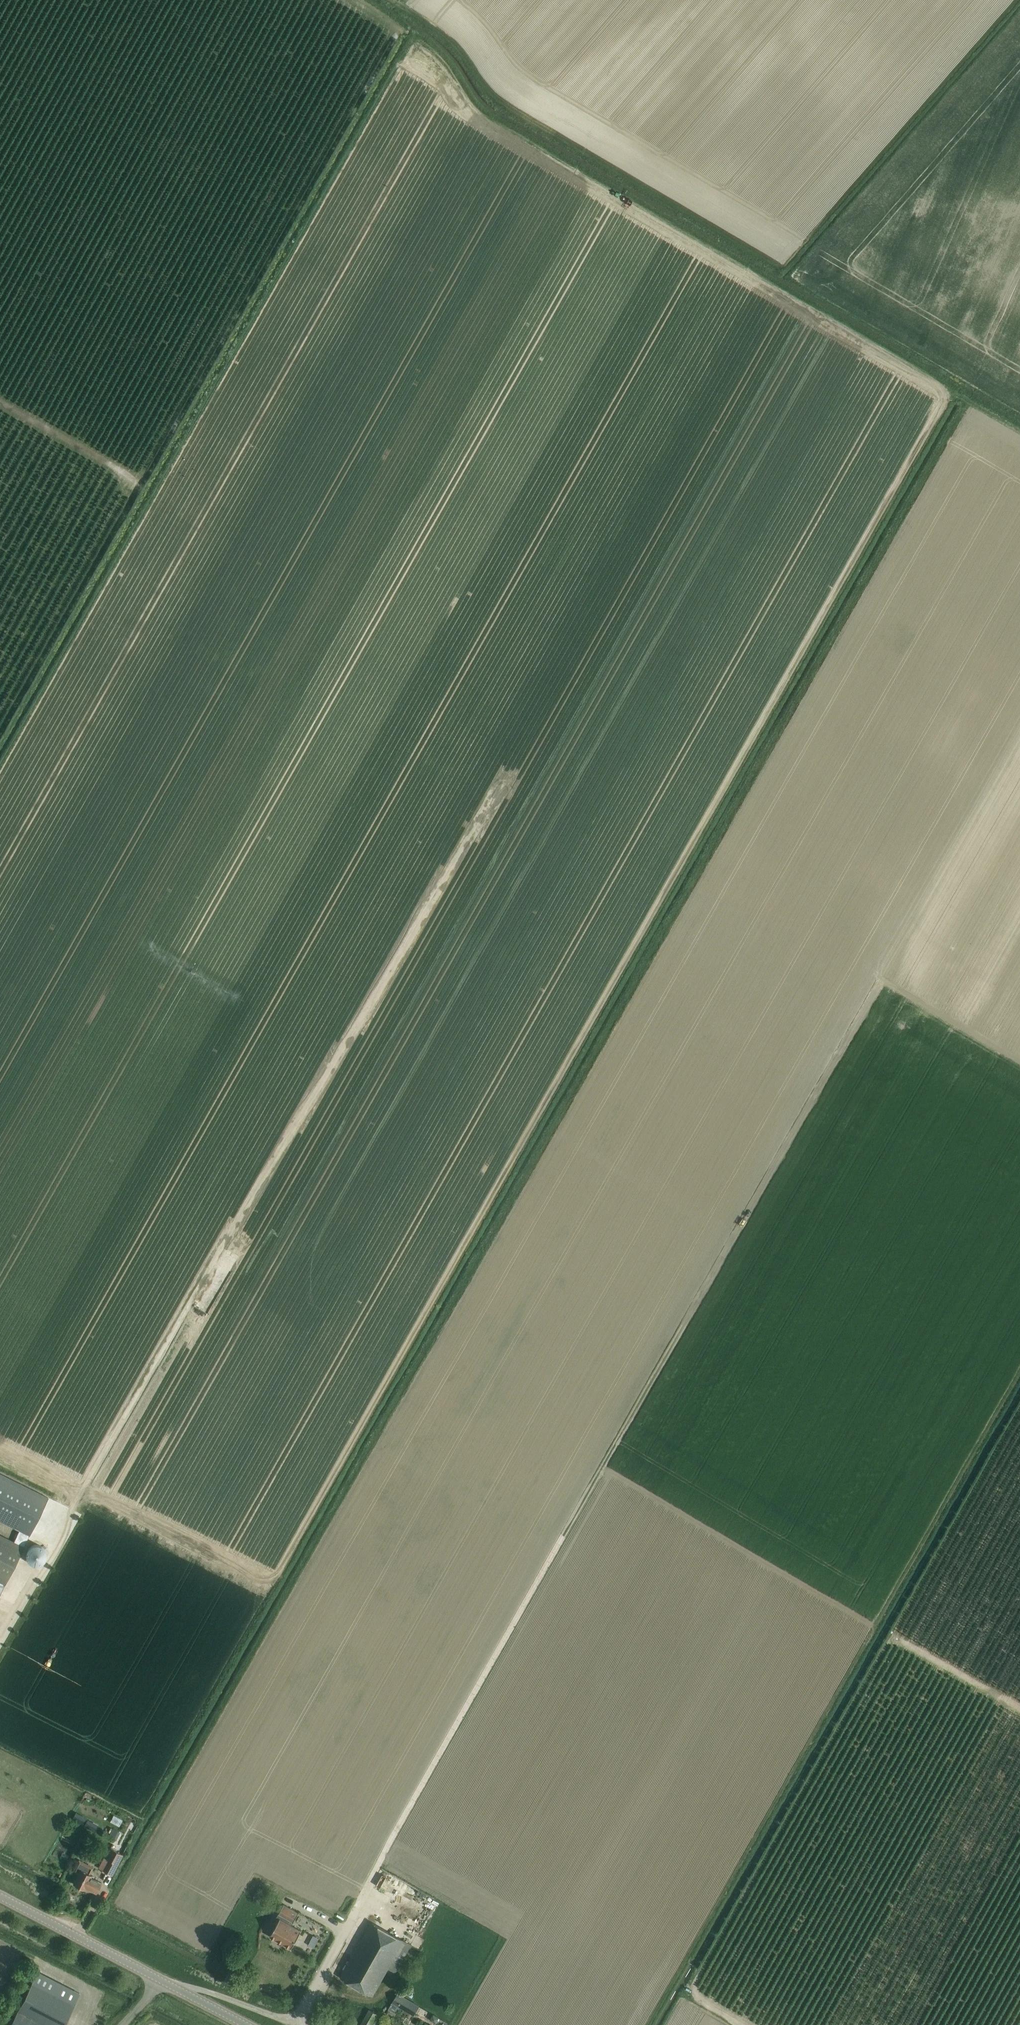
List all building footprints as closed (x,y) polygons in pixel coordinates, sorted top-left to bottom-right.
[(19,1531),(16,1537),(14,1541),(24,1546),(26,1542),(48,1497),(0,1473),(0,1521),(19,1531)] [(4,1584),(5,1584),(24,1546),(14,1541),(0,1534),(0,1592),(4,1584)] [(27,1550),(26,1554),(27,1558),(29,1561),(33,1563),(37,1564),(41,1563),(44,1560),(46,1556),(46,1552),(45,1550),(44,1548),(43,1547),(40,1544),(36,1544),(32,1545),(29,1547),(27,1550)] [(112,1875),(122,1855),(110,1848),(104,1857),(103,1857),(98,1868),(112,1875)] [(96,1892),(101,1884),(102,1882),(97,1879),(88,1875),(92,1868),(77,1859),(71,1868),(78,1872),(73,1883),(84,1889),(85,1887),(96,1892)] [(416,1902),(421,1906),(432,1890),(426,1886),(416,1902)] [(259,1900),(264,1890),(258,1887),(253,1897),(259,1900)] [(293,1889),(291,1895),(300,1899),(302,1894),(293,1889)] [(291,1948),(301,1930),(291,1925),(299,1912),(284,1904),(276,1917),(279,1919),(270,1936),(291,1948)] [(396,1972),(411,1944),(381,1927),(372,1922),(341,1976),(372,1994),(377,1985),(388,1967),(396,1972)] [(79,1993),(38,1971),(10,2024),(63,2024),(79,1993)] [(421,2010),(425,1999),(407,1992),(403,2003),(421,2010)] [(373,2022),(378,2013),(369,2008),(360,2024),(371,2024),(373,2022)]
